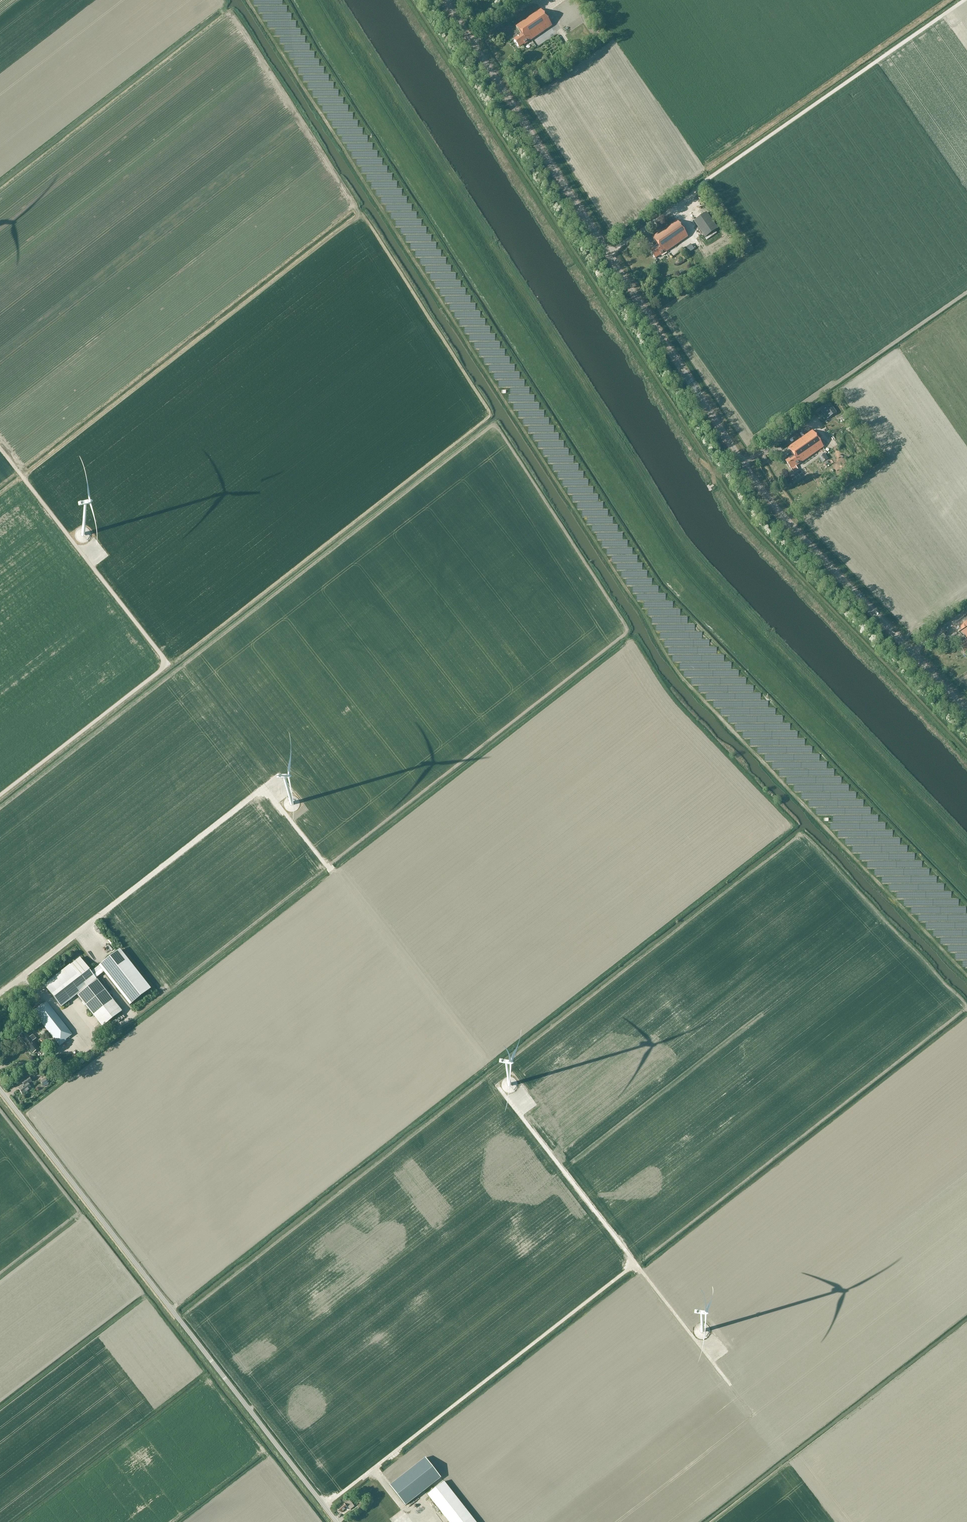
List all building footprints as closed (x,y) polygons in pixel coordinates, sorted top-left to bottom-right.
[(527,44),(552,26),(541,10),(516,27),(523,36),(515,41),(519,48),(526,43),(527,44)] [(694,222),(705,238),(718,229),(707,213),(694,222)] [(661,256),(688,237),(677,220),(652,238),(657,245),(650,251),(655,259),(660,255),(661,256)] [(830,404),(820,410),(827,420),(836,413),(830,404)] [(796,466),(824,447),(812,430),(788,448),(793,456),(785,461),(791,469),(796,466)] [(961,632),(966,640),(959,646),(964,653),(966,651),(966,628),(961,632)] [(99,966),(91,972),(96,979),(104,972),(130,1006),(149,990),(124,958),(118,951),(109,958),(99,966)] [(88,985),(96,979),(91,972),(90,971),(81,959),(73,965),(88,985)] [(90,988),(88,985),(73,965),(45,986),(61,1008),(77,996),(78,997),(90,988)] [(121,1015),(98,982),(96,979),(88,985),(90,988),(78,997),(101,1029),(121,1015)] [(66,1040),(69,1038),(72,1035),(47,1002),(43,1005),(42,1004),(33,1012),(60,1046),(67,1041),(66,1040)] [(33,1035),(30,1037),(25,1031),(19,1036),(33,1054),(39,1049),(33,1041),(36,1039),(33,1035)] [(22,1094),(31,1088),(29,1085),(32,1082),(29,1077),(22,1082),(24,1085),(18,1089),(22,1094)] [(45,1078),(40,1082),(44,1087),(49,1083),(45,1078)] [(114,1317),(130,1305),(129,1303),(113,1316),(114,1317)] [(426,1458),(390,1486),(406,1505),(441,1478),(426,1458)] [(399,1462),(406,1467),(409,1464),(401,1459),(399,1462)] [(429,1494),(450,1521),(477,1521),(446,1481),(429,1494)] [(345,1503),(338,1508),(342,1512),(348,1508),(347,1507),(348,1507),(350,1510),(355,1506),(352,1503),(350,1500),(345,1503)] [(410,1521),(413,1521),(415,1521),(410,1512),(406,1514),(410,1521)]
